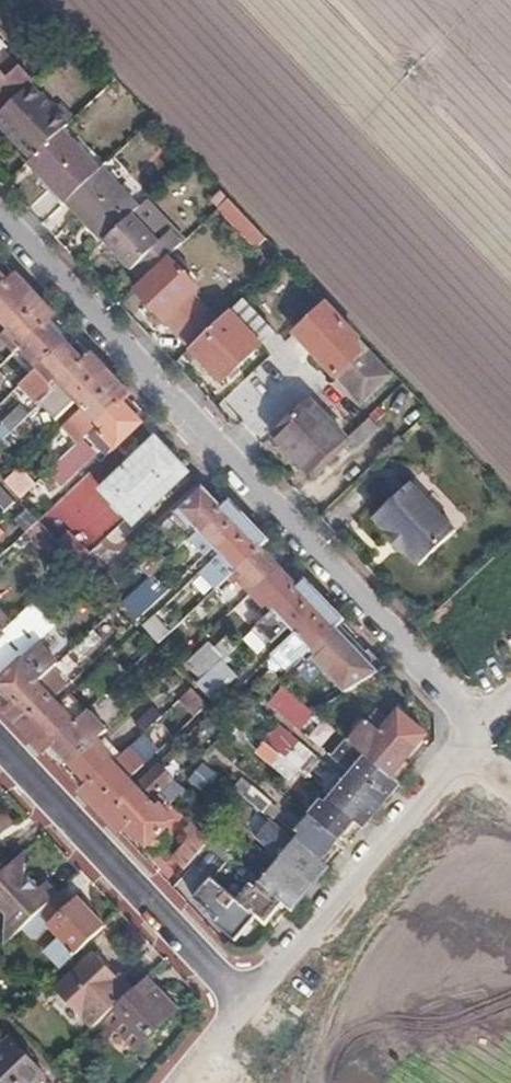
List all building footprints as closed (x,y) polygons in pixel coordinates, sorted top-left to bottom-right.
[(30,87),(32,86),(4,57),(1,60),(0,59),(0,116),(30,87)] [(75,119),(58,101),(49,109),(30,87),(0,116),(0,128),(31,161),(60,133),(75,119)] [(98,175),(60,133),(31,161),(28,163),(67,205),(98,175)] [(103,243),(138,210),(102,171),(98,175),(67,205),(103,243)] [(219,209),(228,199),(220,190),(208,203),(216,211),(219,209)] [(228,199),(219,209),(258,249),(267,240),(228,199)] [(180,245),(169,236),(175,230),(147,202),(138,210),(103,243),(141,282),(180,245)] [(185,241),(175,230),(169,236),(180,245),(185,241)] [(181,253),(176,257),(138,293),(189,350),(229,312),(182,264),(186,261),(181,253)] [(13,280),(6,271),(1,275),(0,273),(0,292),(13,280)] [(37,296),(17,275),(13,280),(0,292),(0,314),(8,322),(33,299),(37,296)] [(376,355),(322,298),(303,316),(310,322),(297,334),(336,376),(343,370),(352,379),(376,355)] [(53,320),(56,317),(45,305),(43,308),(33,299),(8,322),(11,326),(2,334),(18,351),(28,343),(53,320)] [(271,329),(243,299),(229,312),(257,342),(271,329)] [(229,312),(189,350),(197,358),(222,384),(261,347),(257,342),(229,312)] [(43,365),(70,340),(59,330),(61,327),(53,320),(28,343),(34,350),(33,354),(43,365)] [(64,382),(90,358),(80,348),(78,350),(70,340),(43,365),(53,376),(57,374),(64,382)] [(197,358),(189,350),(181,357),(190,366),(197,358)] [(83,403),(109,379),(103,371),(105,369),(93,355),(90,358),(64,382),(44,400),(56,413),(71,400),(75,404),(80,399),(83,403)] [(353,394),(385,363),(376,355),(352,379),(345,386),(353,394)] [(273,436),(310,396),(273,363),(236,403),(273,436)] [(352,379),(343,370),(336,376),(345,386),(352,379)] [(126,399),(130,395),(118,382),(115,385),(109,379),(83,403),(87,406),(65,425),(81,442),(90,433),(126,399)] [(143,422),(130,409),(134,406),(126,399),(90,433),(109,454),(137,427),(143,422)] [(14,429),(32,412),(24,403),(6,420),(14,429)] [(312,403),(275,438),(310,476),(338,451),(342,455),(352,446),(312,403)] [(22,437),(48,412),(40,405),(32,412),(14,429),(22,437)] [(102,490),(134,523),(189,471),(157,438),(102,490)] [(352,446),(344,454),(364,475),(376,463),(356,442),(352,446)] [(54,490),(91,454),(79,443),(48,472),(43,477),(54,490)] [(338,451),(310,476),(314,480),(342,455),(338,451)] [(22,497),(36,483),(21,467),(8,480),(22,497)] [(396,549),(435,512),(408,484),(372,518),(388,536),(386,539),(396,549)] [(191,538),(228,504),(219,495),(215,499),(204,486),(158,530),(177,552),(191,538)] [(221,547),(245,525),(240,519),(243,515),(230,501),(228,504),(191,538),(207,556),(218,544),(221,547)] [(426,575),(461,541),(435,512),(396,549),(406,560),(408,558),(426,575)] [(267,545),(270,542),(256,528),(253,532),(245,525),(221,547),(223,550),(200,572),(219,589),(241,568),(267,545)] [(88,555),(68,533),(59,541),(80,563),(88,555)] [(280,568),(270,556),(274,552),(267,545),(241,568),(247,575),(243,579),(255,592),(280,568)] [(152,575),(170,558),(163,548),(144,567),(152,575)] [(276,607),(302,582),(295,574),(290,577),(280,568),(255,592),(264,602),(269,598),(276,607)] [(296,627),(320,605),(315,599),(319,595),(305,580),(302,582),(276,607),(253,629),(273,649),(296,627)] [(154,604),(138,587),(121,603),(137,619),(154,604)] [(199,623),(217,606),(209,598),(201,606),(191,615),(199,623)] [(340,624),(343,620),(339,616),(328,605),(326,608),(321,604),(320,605),(296,627),(310,643),(308,645),(313,650),(315,648),(340,624)] [(114,613),(106,620),(116,631),(124,623),(114,613)] [(172,633),(155,614),(143,626),(160,644),(172,633)] [(348,633),(348,632),(340,624),(315,648),(322,654),(318,659),(330,671),(349,691),(388,668),(371,650),(365,657),(345,636),(348,633)] [(0,625),(0,679),(24,656),(5,637),(8,634),(0,625)] [(88,634),(89,632),(82,625),(64,641),(72,649),(80,641),(88,634)] [(225,655),(242,639),(233,630),(216,646),(225,655)] [(88,634),(80,641),(88,649),(95,642),(88,634)] [(59,661),(40,641),(24,656),(0,679),(0,687),(9,696),(6,699),(12,706),(53,667),(59,661)] [(110,690),(128,674),(119,665),(102,682),(110,690)] [(53,667),(12,706),(6,710),(25,730),(30,726),(58,700),(55,697),(69,683),(53,667)] [(230,683),(213,667),(208,672),(196,682),(213,700),(230,683)] [(271,689),(281,680),(271,671),(254,688),(263,696),(271,689)] [(117,698),(135,682),(128,674),(110,690),(117,698)] [(315,713),(299,701),(282,687),(268,706),(302,732),(315,713)] [(205,707),(189,689),(176,701),(193,719),(205,707)] [(50,747),(87,712),(70,695),(61,704),(58,700),(30,726),(39,736),(34,740),(45,752),(50,747)] [(147,729),(165,712),(156,703),(138,720),(147,729)] [(99,738),(108,730),(90,710),(87,712),(50,747),(57,755),(60,752),(72,764),(99,738)] [(399,767),(422,739),(393,717),(387,723),(378,716),(353,745),(395,779),(402,770),(399,767)] [(310,739),(325,748),(337,729),(322,720),(310,739)] [(308,753),(275,728),(263,744),(296,770),(308,753)] [(116,757),(99,738),(72,764),(81,774),(78,778),(85,786),(116,757)] [(296,770),(263,744),(255,753),(287,781),(296,770)] [(395,779),(353,745),(337,767),(348,776),(375,799),(377,800),(383,792),(387,796),(399,781),(395,779)] [(130,777),(144,763),(128,746),(116,757),(85,786),(81,790),(95,804),(99,800),(104,806),(132,779),(130,777)] [(163,791),(175,779),(158,761),(135,783),(132,779),(104,806),(113,815),(109,819),(120,831),(124,827),(152,801),(163,791)] [(375,799),(348,776),(346,780),(337,774),(323,793),(330,798),(358,821),(363,825),(373,811),(369,808),(375,799)] [(253,786),(241,776),(234,786),(246,795),(253,786)] [(270,801),(253,786),(246,795),(263,810),(270,801)] [(163,806),(170,799),(163,791),(152,801),(159,810),(163,806)] [(255,820),(263,810),(246,795),(237,805),(255,820)] [(352,829),(358,821),(330,798),(325,804),(321,801),(309,816),(338,840),(349,827),(352,829)] [(175,819),(163,806),(159,810),(152,801),(124,827),(132,836),(135,833),(147,845),(150,843),(156,851),(164,843),(157,835),(175,819)] [(338,840),(309,816),(299,828),(303,830),(297,838),(325,861),(333,852),(330,850),(338,840)] [(202,847),(210,836),(193,822),(176,841),(182,846),(194,856),(202,847)] [(235,842),(217,827),(210,836),(227,851),(235,842)] [(227,851),(210,836),(202,847),(218,861),(227,851)] [(297,838),(294,836),(290,842),(292,844),(279,860),(306,882),(311,877),(316,880),(329,864),(325,861),(297,838)] [(186,865),(194,856),(182,846),(170,857),(183,869),(186,865)] [(60,894),(49,884),(42,891),(33,891),(25,882),(26,864),(19,858),(8,868),(0,875),(0,909),(3,909),(12,918),(11,936),(14,938),(38,915),(60,894)] [(302,887),(306,882),(279,860),(266,875),(264,873),(259,879),(261,880),(289,904),(293,908),(306,892),(302,887)] [(289,904),(261,880),(256,889),(250,886),(240,899),(267,923),(277,911),(281,915),(289,904)] [(75,954),(105,927),(76,897),(73,902),(63,892),(60,894),(38,915),(75,954)] [(95,1024),(132,989),(119,975),(113,980),(91,956),(55,989),(91,1027),(95,1024)] [(126,1057),(175,1011),(144,978),(132,989),(95,1024),(126,1057)] [(0,1065),(0,1082),(36,1082),(46,1074),(20,1046),(0,1065)]
